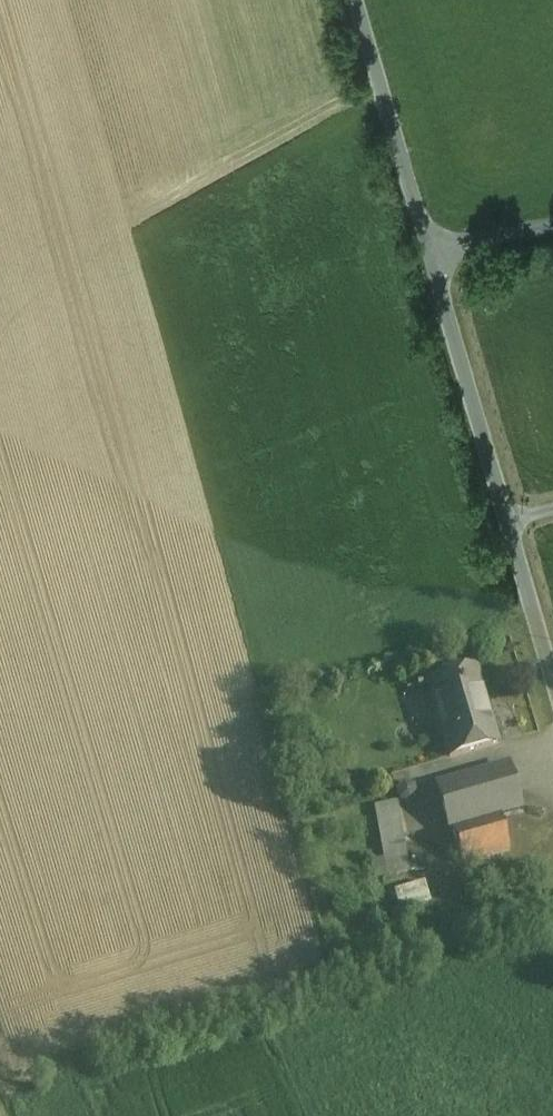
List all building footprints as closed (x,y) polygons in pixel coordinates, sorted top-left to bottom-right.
[(475,670),(427,684),(449,758),(497,744),(475,670)] [(507,767),(437,788),(449,831),(452,830),(499,816),(520,811),(507,767)] [(396,804),(374,809),(387,878),(410,873),(396,804)] [(499,816),(452,830),(462,866),(509,852),(499,816)] [(426,880),(395,892),(403,913),(434,902),(426,880)]
